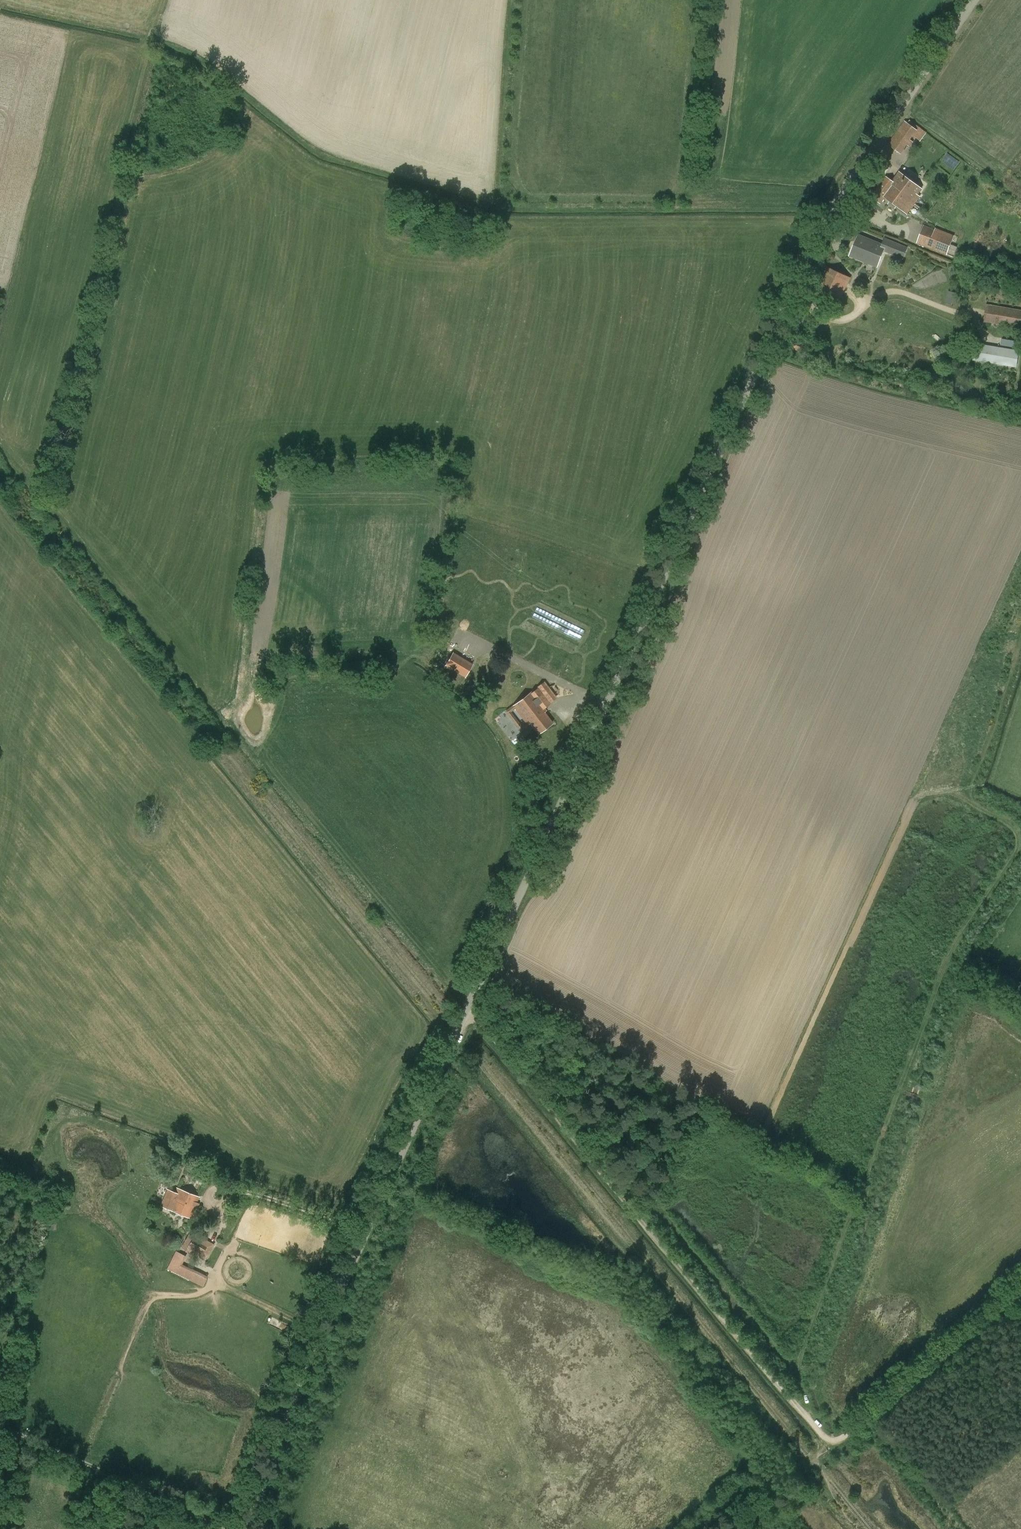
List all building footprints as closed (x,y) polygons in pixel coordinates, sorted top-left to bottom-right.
[(910,139),(916,130),(917,130),(908,124),(905,121),(898,131),(888,145),(901,154),(907,145),(911,148),(914,143),(910,139)] [(875,173),(871,171),(867,177),(872,179),(875,173)] [(886,177),(883,181),(890,186),(891,184),(905,194),(904,195),(915,203),(920,196),(917,194),(922,188),(900,172),(893,182),(886,177)] [(890,186),(883,181),(871,197),(880,203),(884,197),(907,214),(915,203),(904,195),(905,194),(891,184),(890,186)] [(917,243),(946,255),(954,237),(924,225),(917,243)] [(873,247),(876,241),(859,233),(849,254),(877,266),(879,260),(873,257),(876,249),(873,247)] [(882,244),(876,241),(873,247),(876,249),(873,257),(879,260),(885,248),(889,250),(888,252),(896,256),(897,254),(903,257),(907,249),(885,239),(882,244)] [(818,287),(840,299),(851,279),(828,267),(818,287)] [(946,303),(956,305),(959,294),(948,291),(946,303)] [(984,322),(1020,328),(1020,310),(986,304),(984,322)] [(802,342),(790,337),(786,347),(799,351),(802,342)] [(976,344),(973,360),(1016,367),(1019,351),(976,344)] [(453,653),(445,666),(465,678),(473,665),(453,653)] [(513,706),(528,725),(530,723),(538,735),(552,724),(543,713),(545,711),(543,708),(556,698),(545,682),(531,693),(513,706)] [(160,1205),(171,1210),(190,1218),(199,1197),(178,1189),(177,1192),(167,1188),(160,1205)] [(48,1217),(46,1228),(56,1229),(57,1218),(48,1217)] [(186,1250),(185,1251),(199,1259),(200,1257),(208,1262),(214,1252),(211,1250),(215,1244),(190,1231),(181,1247),(186,1250)] [(165,1265),(202,1284),(205,1279),(168,1260),(165,1265)]
